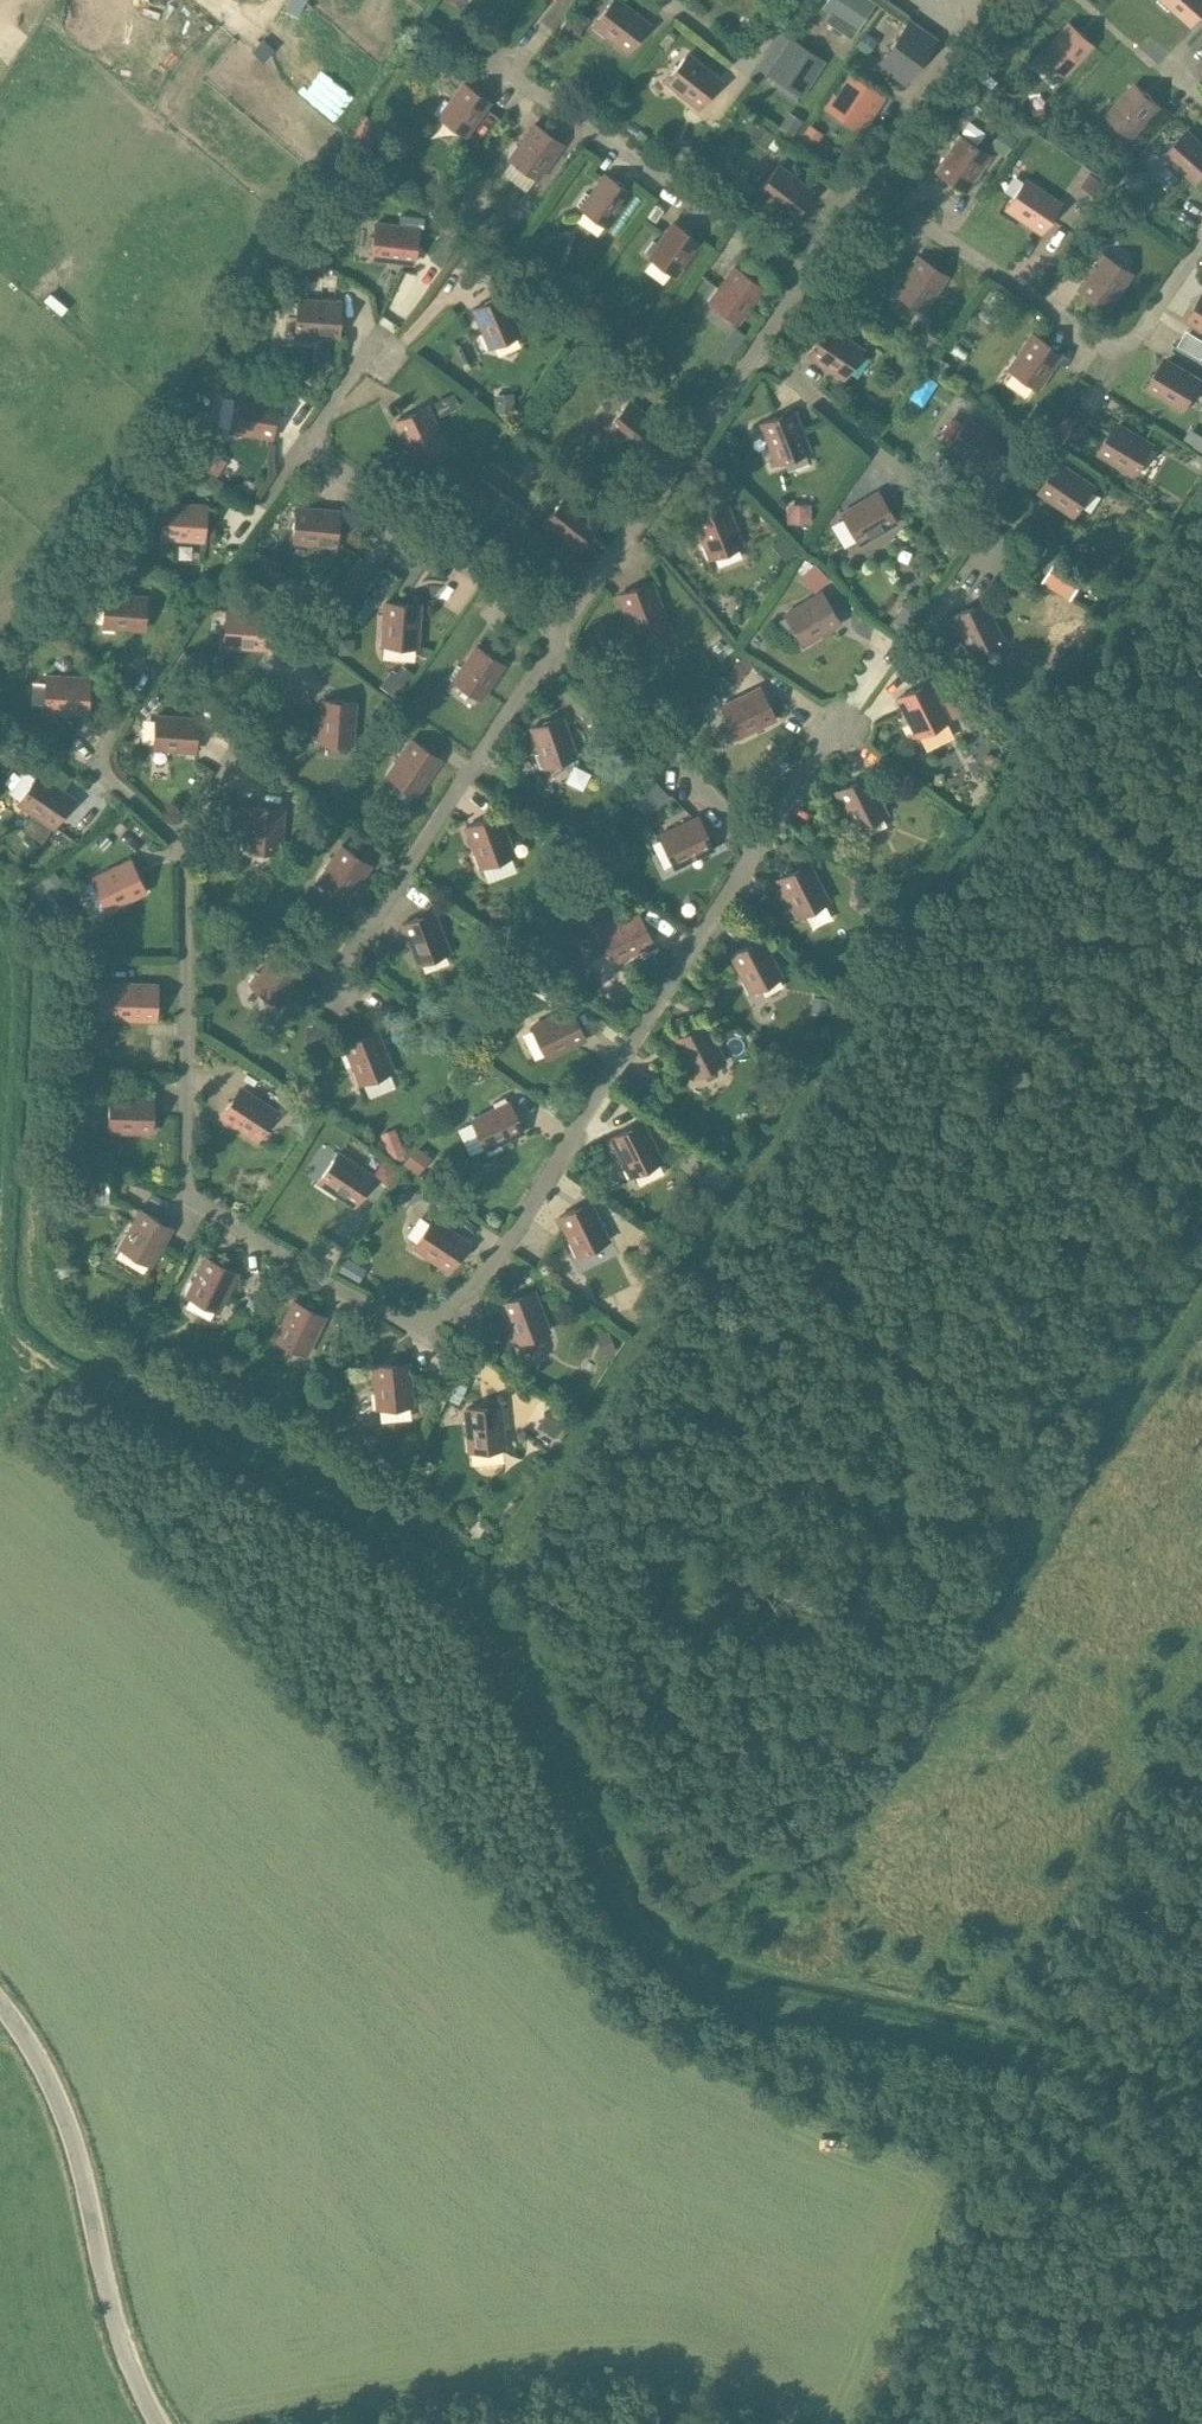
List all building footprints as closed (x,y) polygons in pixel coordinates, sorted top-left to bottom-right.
[(647,22),(618,0),(613,0),(592,27),(604,36),(606,34),(628,51),(638,37),(636,36),(647,22)] [(853,37),(875,5),(868,0),(828,0),(824,7),(834,14),(829,21),(853,37)] [(1158,1),(1169,11),(1173,7),(1192,25),(1201,14),(1201,0),(1159,0),(1158,1)] [(1093,45),(1069,23),(1041,54),(1065,76),(1093,45)] [(910,82),(936,41),(911,24),(884,64),(910,82)] [(823,60),(791,39),(772,69),(804,90),(823,60)] [(984,49),(974,61),(984,68),(993,56),(984,49)] [(708,92),(719,79),(687,54),(664,83),(677,93),(678,91),(700,108),(711,94),(708,92)] [(843,108),(865,122),(881,97),(852,79),(839,99),(834,96),(826,108),(838,116),(843,108)] [(490,102),(464,83),(448,104),(444,101),(435,113),(465,135),(490,102)] [(1160,105),(1136,84),(1108,115),(1132,136),(1160,105)] [(1044,107),(1032,108),(1033,123),(1044,122),(1045,122),(1044,107)] [(801,119),(787,110),(778,125),(791,134),(801,119)] [(1006,152),(1025,125),(1012,116),(993,143),(1006,152)] [(535,123),(519,146),(517,144),(508,157),(538,179),(561,146),(547,136),(549,133),(535,123)] [(1187,130),(1166,154),(1197,182),(1201,176),(1201,143),(1187,130)] [(967,188),(989,155),(959,134),(950,147),(952,148),(936,171),(951,181),(952,178),(967,188)] [(800,204),(810,190),(778,165),(756,195),(768,204),(770,202),(791,219),(802,205),(800,204)] [(590,196),(585,193),(577,205),(607,227),(632,193),(605,174),(590,196)] [(1049,216),(1058,202),(1025,179),(1004,210),(1017,219),(1019,217),(1041,232),(1051,218),(1049,216)] [(1109,198),(1098,215),(1113,224),(1123,207),(1109,198)] [(371,257),(371,260),(387,262),(387,259),(414,262),(416,245),(422,246),(425,217),(401,214),(399,226),(376,223),(371,257)] [(437,224),(446,234),(458,243),(463,237),(445,216),(437,224)] [(658,244),(653,241),(645,253),(675,275),(699,241),(673,223),(658,244)] [(1109,306),(1132,273),(1101,252),(1092,265),(1094,267),(1079,290),(1093,299),(1095,297),(1109,306)] [(923,311),(945,277),(931,268),(933,265),(918,256),(903,278),(901,277),(892,290),(923,311)] [(735,267),(719,289),(717,287),(708,300),(738,322),(761,289),(747,279),(749,277),(735,267)] [(474,309),(484,333),(479,335),(485,349),(520,334),(503,296),(474,309)] [(338,336),(340,319),(337,319),(338,302),(298,299),(295,336),(311,337),(311,335),(338,336)] [(1199,307),(1197,305),(1188,320),(1201,329),(1201,302),(1199,307)] [(842,380),(863,350),(830,327),(820,341),(818,340),(808,354),(831,370),(829,372),(842,380)] [(1037,388),(1060,355),(1046,345),(1047,343),(1033,333),(1017,356),(1015,355),(1007,368),(1037,388)] [(1183,412),(1201,380),(1167,360),(1159,374),(1156,373),(1147,388),(1171,402),(1169,404),(1183,412)] [(675,373),(663,364),(656,374),(668,383),(675,373)] [(273,437),(275,420),(273,419),(275,402),(236,396),(230,433),(245,435),(246,433),(273,437)] [(650,439),(660,426),(629,401),(606,430),(618,439),(619,437),(641,455),(652,441),(650,439)] [(412,461),(446,444),(428,408),(412,416),(411,413),(395,421),(408,446),(405,447),(412,461)] [(761,423),(771,449),(769,450),(774,464),(809,451),(795,413),(779,419),(778,417),(761,423)] [(983,468),(1001,441),(967,418),(946,449),(958,458),(961,453),(983,468)] [(1135,477),(1154,445),(1119,424),(1110,439),(1108,438),(1099,453),(1123,467),(1121,469),(1135,477)] [(1192,446),(1201,452),(1201,435),(1199,433),(1192,446)] [(213,451),(206,466),(220,472),(227,457),(213,451)] [(1074,517),(1095,487),(1062,464),(1052,478),(1050,477),(1040,491),(1063,506),(1061,509),(1074,517)] [(623,501),(610,492),(606,499),(619,507),(623,506),(623,501)] [(873,536),(896,521),(887,507),(885,508),(876,493),(841,514),(860,546),(874,538),(873,536)] [(585,535),(596,522),(564,496),(541,526),(553,535),(555,533),(576,551),(587,537),(585,535)] [(812,520),(812,501),(788,502),(789,521),(812,520)] [(204,540),(205,523),(202,522),(204,505),(163,502),(161,539),(176,541),(177,538),(204,540)] [(336,545),(337,528),(335,528),(336,511),(296,507),(293,544),(308,545),(308,543),(336,545)] [(695,518),(704,543),(702,544),(708,559),(742,545),(728,508),(712,514),(711,511),(695,518)] [(313,591),(297,581),(289,595),(305,604),(313,591)] [(619,594),(629,620),(627,621),(632,635),(667,622),(652,584),(636,591),(635,588),(619,594)] [(147,597),(105,594),(103,631),(117,632),(118,627),(145,629),(147,597)] [(816,636),(840,622),(831,607),(828,609),(820,594),(785,615),(804,646),(818,638),(816,636)] [(417,647),(420,607),(403,606),(403,603),(386,602),(384,629),(381,629),(380,645),(417,647)] [(969,655),(1002,639),(985,603),(969,611),(968,608),(952,616),(964,640),(963,641),(969,655)] [(916,613),(903,604),(889,624),(902,633),(916,613)] [(267,648),(268,631),(265,631),(267,613),(226,611),(224,648),(239,649),(240,646),(267,648)] [(708,647),(725,659),(735,646),(719,633),(708,647)] [(462,668),(458,665),(449,678),(480,699),(504,664),(477,646),(462,668)] [(744,655),(726,674),(737,683),(754,664),(744,655)] [(88,712),(89,695),(86,695),(87,678),(46,676),(44,713),(60,714),(60,711),(88,712)] [(915,737),(948,720),(930,684),(915,692),(914,690),(898,697),(910,722),(908,723),(915,737)] [(751,730),(776,718),(768,703),(765,704),(758,688),(722,706),(738,739),(752,733),(751,730)] [(321,727),(316,726),(315,741),(352,744),(355,702),(323,700),(321,727)] [(197,718),(156,715),(153,753),(168,754),(168,749),(195,751),(197,718)] [(532,728),(541,753),(536,755),(540,769),(576,756),(562,717),(532,728)] [(416,794),(439,761),(425,751),(426,749),(412,739),(397,762),(394,760),(386,773),(416,794)] [(654,779),(642,790),(657,806),(669,794),(659,783),(668,774),(664,770),(654,779)] [(61,811),(71,796),(38,774),(17,805),(30,813),(31,811),(54,827),(64,812),(61,811)] [(853,831),(886,814),(868,778),(853,786),(852,783),(836,791),(848,815),(846,817),(853,831)] [(280,852),(283,811),(266,810),(266,807),(249,806),(247,833),(244,833),(243,849),(280,852)] [(466,826),(476,852),(473,853),(479,868),(514,855),(500,817),(484,823),(483,820),(466,826)] [(689,860),(713,848),(706,832),(703,834),(696,818),(660,836),(676,869),(690,862),(689,860)] [(347,900),(369,867),(355,857),(356,855),(342,845),(327,868),(324,867),(316,880),(347,900)] [(121,903),(146,891),(138,875),(136,876),(128,861),(92,878),(108,912),(122,905),(121,903)] [(795,918),(828,901),(810,865),(795,873),(793,871),(778,878),(790,903),(788,904),(795,918)] [(63,881),(55,869),(42,878),(51,890),(63,881)] [(628,954),(653,942),(645,927),(642,928),(635,912),(599,931),(615,964),(629,957),(628,954)] [(402,924),(412,950),(409,950),(415,965),(449,951),(435,914),(419,920),(418,918),(402,924)] [(749,994),(782,976),(763,941),(747,949),(746,946),(731,954),(744,979),(741,980),(749,994)] [(261,974),(256,971),(248,984),(280,1004),(302,969),(275,952),(261,974)] [(156,1019),(157,1002),(154,1002),(155,985),(114,983),(113,1020),(129,1021),(129,1018),(156,1019)] [(561,1050),(586,1038),(578,1023),(575,1024),(568,1009),(532,1026),(548,1060),(562,1053),(561,1050)] [(720,1018),(708,1025),(715,1038),(727,1032),(720,1018)] [(692,1079),(725,1061),(706,1026),(691,1034),(689,1031),(674,1039),(687,1063),(685,1065),(692,1079)] [(344,1043),(355,1069),(352,1070),(358,1084),(393,1071),(378,1033),(362,1040),(361,1037),(344,1043)] [(256,1142),(276,1111),(242,1088),(233,1103),(231,1101),(221,1116),(244,1131),(243,1133),(256,1142)] [(152,1132),(153,1115),(150,1115),(151,1097),(110,1096),(109,1133),(125,1134),(125,1131),(152,1132)] [(499,1142),(523,1131),(509,1102),(472,1120),(488,1154),(502,1147),(499,1142)] [(629,1177),(662,1161),(644,1125),(628,1132),(627,1130),(612,1138),(624,1162),(622,1163),(629,1177)] [(421,1171),(430,1157),(415,1148),(406,1162),(421,1171)] [(362,1189),(371,1175),(338,1152),(317,1183),(330,1192),(332,1190),(355,1205),(364,1191),(362,1189)] [(400,1167),(386,1158),(381,1166),(382,1176),(390,1181),(400,1167)] [(123,1193),(148,1198),(150,1189),(125,1184),(123,1193)] [(576,1256),(609,1240),(591,1204),(576,1211),(574,1209),(559,1217),(571,1241),(569,1242),(576,1256)] [(150,1265),(170,1230),(155,1221),(157,1219),(142,1210),(128,1234),(126,1233),(118,1246),(150,1265)] [(456,1254),(466,1240),(433,1218),(412,1249),(425,1257),(426,1255),(449,1270),(459,1256),(456,1254)] [(218,1311),(236,1275),(221,1267),(222,1264),(206,1257),(194,1281),(192,1280),(185,1294),(218,1311)] [(502,1303),(511,1328),(509,1329),(514,1344),(549,1331),(535,1293),(519,1299),(518,1296),(502,1303)] [(306,1354),(324,1318),(308,1311),(310,1308),(294,1300),(282,1325),(280,1324),(273,1338),(306,1354)] [(374,1365),(376,1393),(374,1393),(375,1408),(412,1405),(409,1365),(391,1367),(391,1364),(374,1365)] [(507,1422),(506,1407),(483,1410),(483,1407),(466,1408),(469,1436),(466,1436),(467,1452),(504,1448),(502,1423),(507,1422)]
